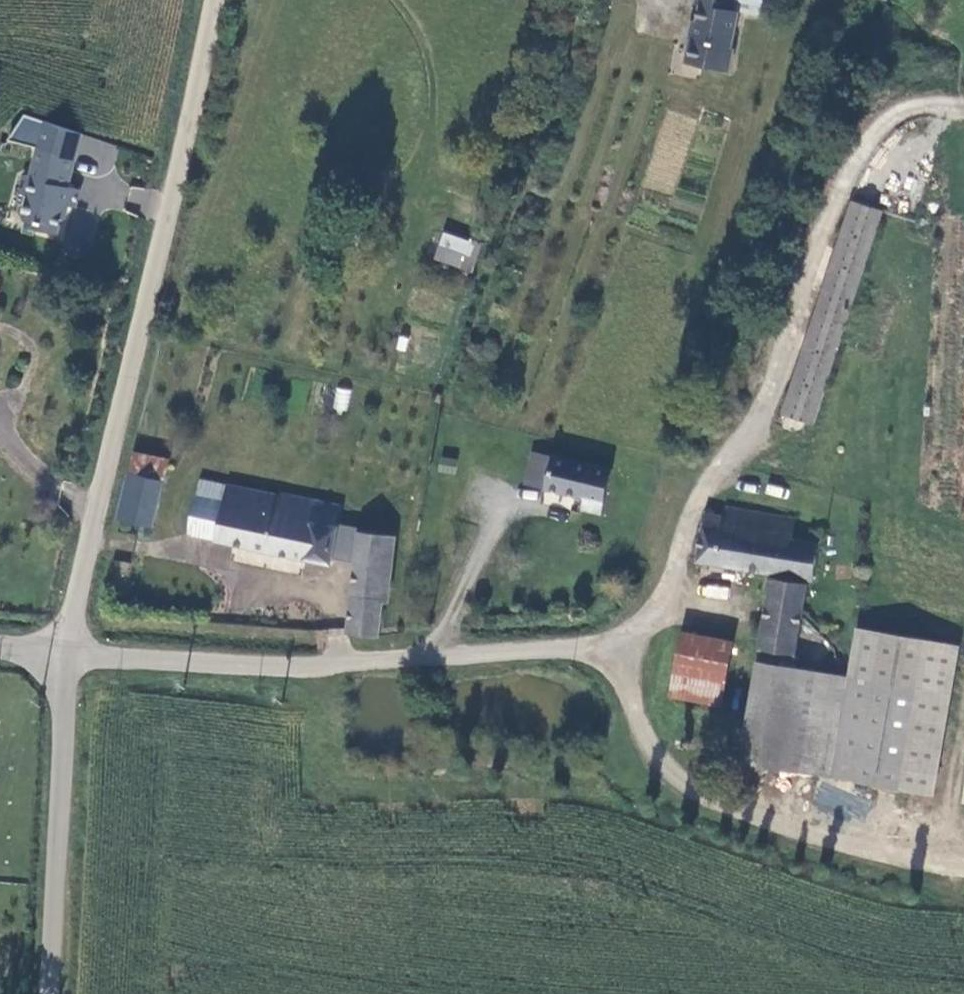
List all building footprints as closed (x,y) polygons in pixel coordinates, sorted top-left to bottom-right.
[(691,0),(696,1),(693,18),(688,17),(684,34),(686,35),(681,59),(725,68),(730,45),(728,44),(735,8),(730,7),(732,0),(691,0)] [(55,239),(87,135),(19,114),(11,141),(37,149),(14,227),(55,239)] [(885,204),(853,193),(783,407),(816,418),(885,204)] [(440,232),(434,262),(468,270),(475,240),(440,232)] [(347,412),(350,389),(335,387),(332,410),(347,412)] [(165,444),(131,439),(120,507),(153,512),(165,444)] [(599,502),(601,492),(607,458),(550,446),(542,479),(581,488),(579,498),(599,502)] [(278,490),(258,485),(201,471),(189,525),(329,557),(340,511),(341,500),(279,487),(278,490)] [(795,511),(728,499),(725,520),(704,517),(698,555),(812,573),(819,537),(792,533),(795,511)] [(329,557),(351,563),(353,523),(354,514),(340,511),(329,557)] [(347,627),(378,631),(380,593),(388,593),(392,526),(353,523),(351,563),(347,627)] [(789,660),(802,578),(769,573),(756,654),(789,660)] [(701,599),(729,596),(727,583),(700,585),(701,599)] [(960,640),(859,622),(850,672),(794,660),(778,761),(933,789),(960,640)] [(681,627),(666,692),(717,701),(730,635),(681,627)] [(774,761),(789,660),(756,654),(740,755),(774,761)] [(794,660),(789,660),(774,761),(778,761),(794,660)]
